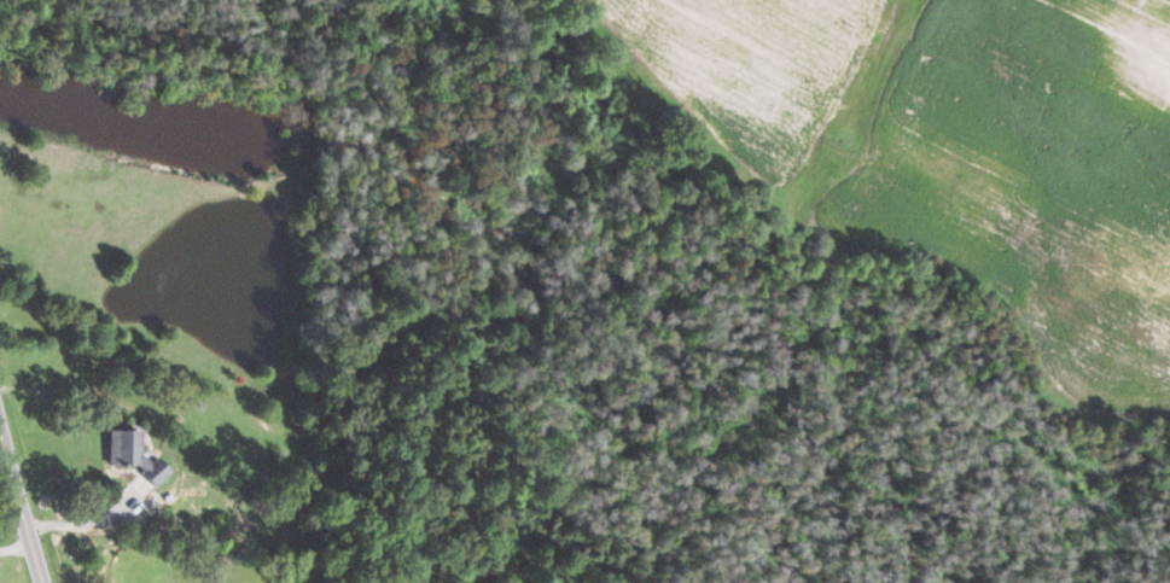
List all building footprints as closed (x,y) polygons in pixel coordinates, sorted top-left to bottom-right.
[(108,428),(109,463),(143,463),(143,480),(166,480),(166,454),(140,454),(140,427),(108,428)]
